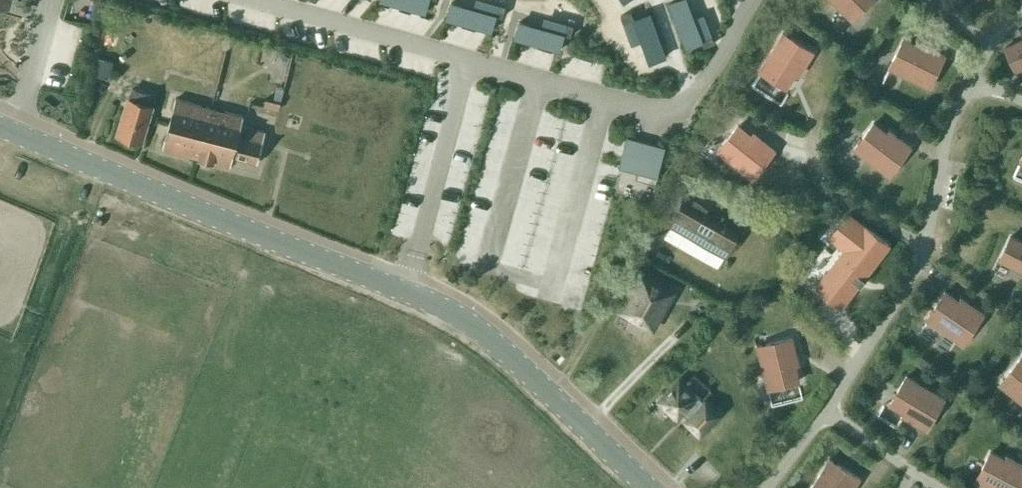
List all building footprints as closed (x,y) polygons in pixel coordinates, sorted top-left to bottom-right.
[(380,2),(426,16),(431,0),(381,0),(380,2)] [(452,2),(447,20),(494,34),(498,19),(504,20),(508,8),(482,0),(477,0),(474,9),(452,2)] [(669,5),(685,48),(704,41),(706,48),(717,44),(706,15),(697,18),(690,0),(681,0),(669,5)] [(871,0),(832,0),(852,20),(871,0)] [(668,59),(651,13),(635,18),(633,13),(622,17),(632,46),(642,43),(650,65),(668,59)] [(544,27),(521,20),(515,38),(562,52),(567,36),(574,38),(577,26),(547,17),(544,27)] [(813,52),(782,33),(759,70),(786,87),(795,73),(798,75),(813,52)] [(918,46),(903,39),(889,67),(929,87),(945,54),(920,42),(918,46)] [(1004,47),(1015,70),(1021,67),(1021,39),(1004,47)] [(97,58),(93,73),(108,77),(113,62),(97,58)] [(129,98),(117,134),(141,142),(152,105),(147,104),(150,93),(132,87),(129,98)] [(266,99),(264,107),(278,110),(280,103),(273,101),(266,99)] [(177,101),(163,151),(201,160),(202,159),(232,166),(234,157),(257,163),(268,132),(247,126),(247,129),(243,128),(245,118),(177,101)] [(887,133),(873,123),(854,148),(889,175),(911,146),(889,130),(887,133)] [(774,150),(753,133),(751,136),(738,125),(717,150),(752,178),(774,150)] [(627,136),(618,167),(657,178),(665,147),(627,136)] [(725,256),(728,250),(731,252),(741,240),(736,237),(739,231),(705,212),(707,209),(694,199),(689,204),(684,200),(670,225),(725,256)] [(840,256),(816,287),(840,306),(888,244),(864,225),(863,226),(847,214),(838,224),(845,229),(836,240),(849,250),(843,258),(840,256)] [(1010,236),(999,259),(1021,270),(1021,242),(1010,236)] [(652,328),(673,291),(641,273),(620,310),(652,328)] [(963,343),(983,314),(961,298),(958,302),(944,292),(926,318),(963,343)] [(798,363),(792,337),(757,345),(767,388),(799,380),(794,364),(798,363)] [(999,383),(1021,401),(1021,355),(999,383)] [(926,429),(944,398),(906,376),(890,403),(904,412),(902,415),(926,429)] [(693,396),(679,382),(661,400),(677,415),(681,410),(689,418),(688,420),(699,431),(716,414),(695,393),(693,396)] [(975,481),(989,487),(1021,487),(1021,486),(1021,464),(1007,456),(1005,460),(990,452),(975,481)] [(811,487),(853,487),(860,478),(829,459),(811,487)]
